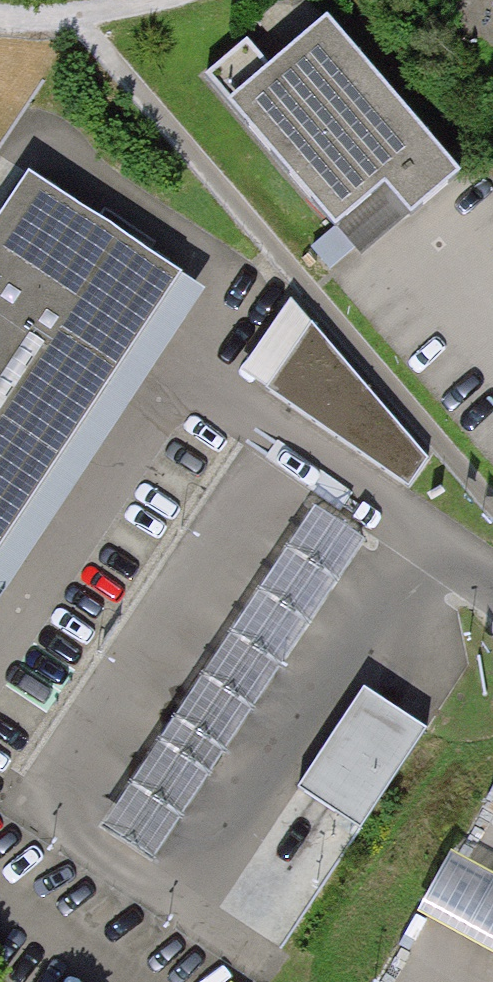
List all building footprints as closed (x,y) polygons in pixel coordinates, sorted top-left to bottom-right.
[(413,204),(463,161),(328,4),(268,55),(248,31),(206,67),(335,216),(386,173),(413,204)] [(29,163),(0,206),(0,539),(183,264),(29,163)] [(207,280),(183,264),(0,539),(0,593),(207,280)] [(266,391),(311,325),(290,301),(241,373),(266,391)] [(426,459),(311,325),(266,391),(408,490),(426,459)] [(364,540),(314,508),(103,828),(153,860),(364,540)] [(428,732),(364,691),(298,792),(361,834),(428,732)] [(492,949),(492,874),(456,854),(424,911),(492,949)]
